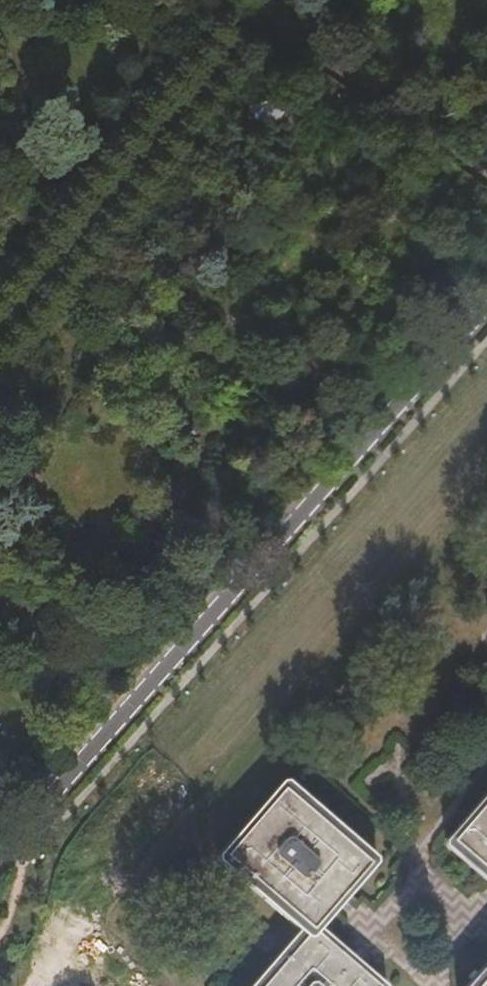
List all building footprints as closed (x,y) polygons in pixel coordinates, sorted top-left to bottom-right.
[(369,862),(285,789),(227,854),(312,928),(333,904),(369,862)] [(452,840),(486,870),(486,799),(452,840)] [(377,985),(347,960),(313,930),(265,985),(377,985)] [(474,985),(486,985),(486,971),(474,985)]
